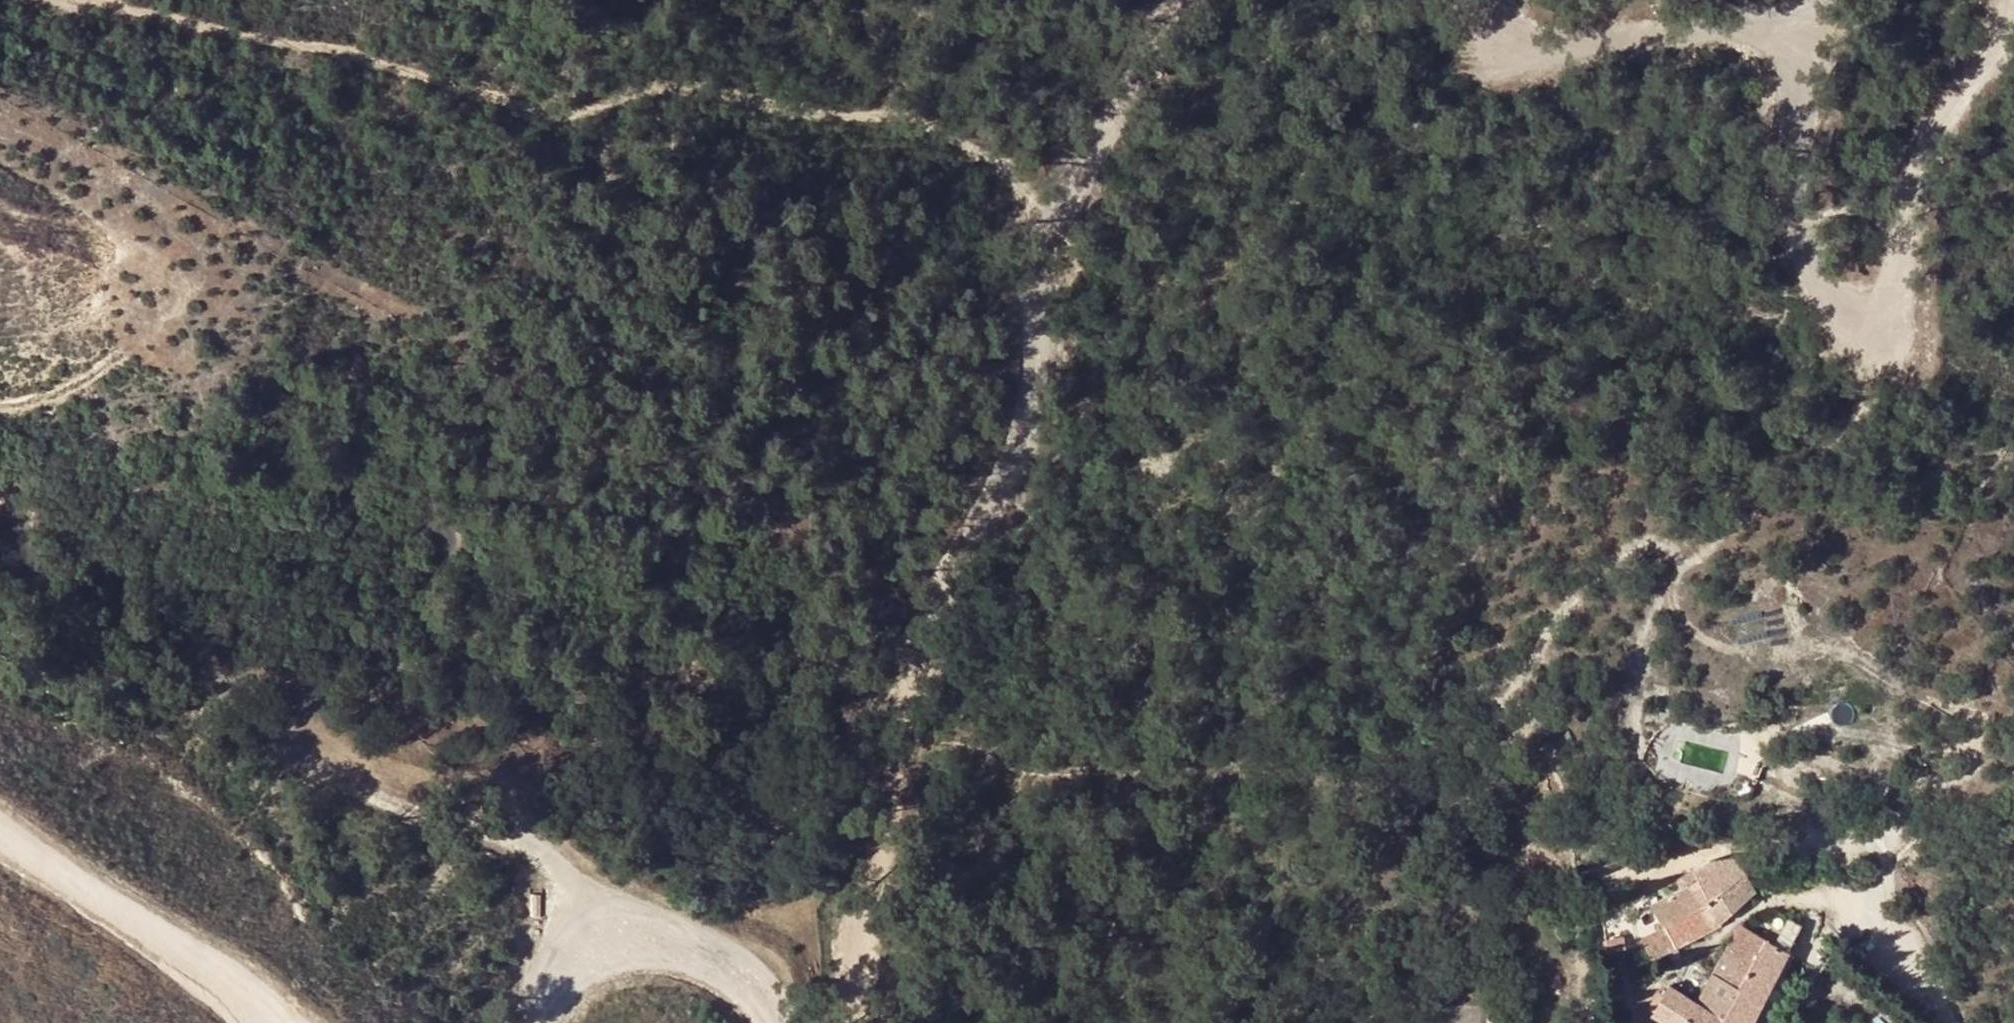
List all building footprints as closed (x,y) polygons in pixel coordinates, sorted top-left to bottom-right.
[(1704,867),(1711,877),(1721,892),(1741,880),(1729,866),(1721,856),(1704,867)] [(1671,902),(1696,942),(1738,919),(1721,892),(1711,877),(1671,902)] [(1647,894),(1638,896),(1653,918),(1647,894)] [(1659,926),(1653,918),(1638,896),(1624,901),(1636,943),(1652,939),(1657,930),(1659,926)] [(1659,1022),(1750,1022),(1801,942),(1758,914),(1699,1002),(1681,991),(1658,1022),(1659,1022)]
